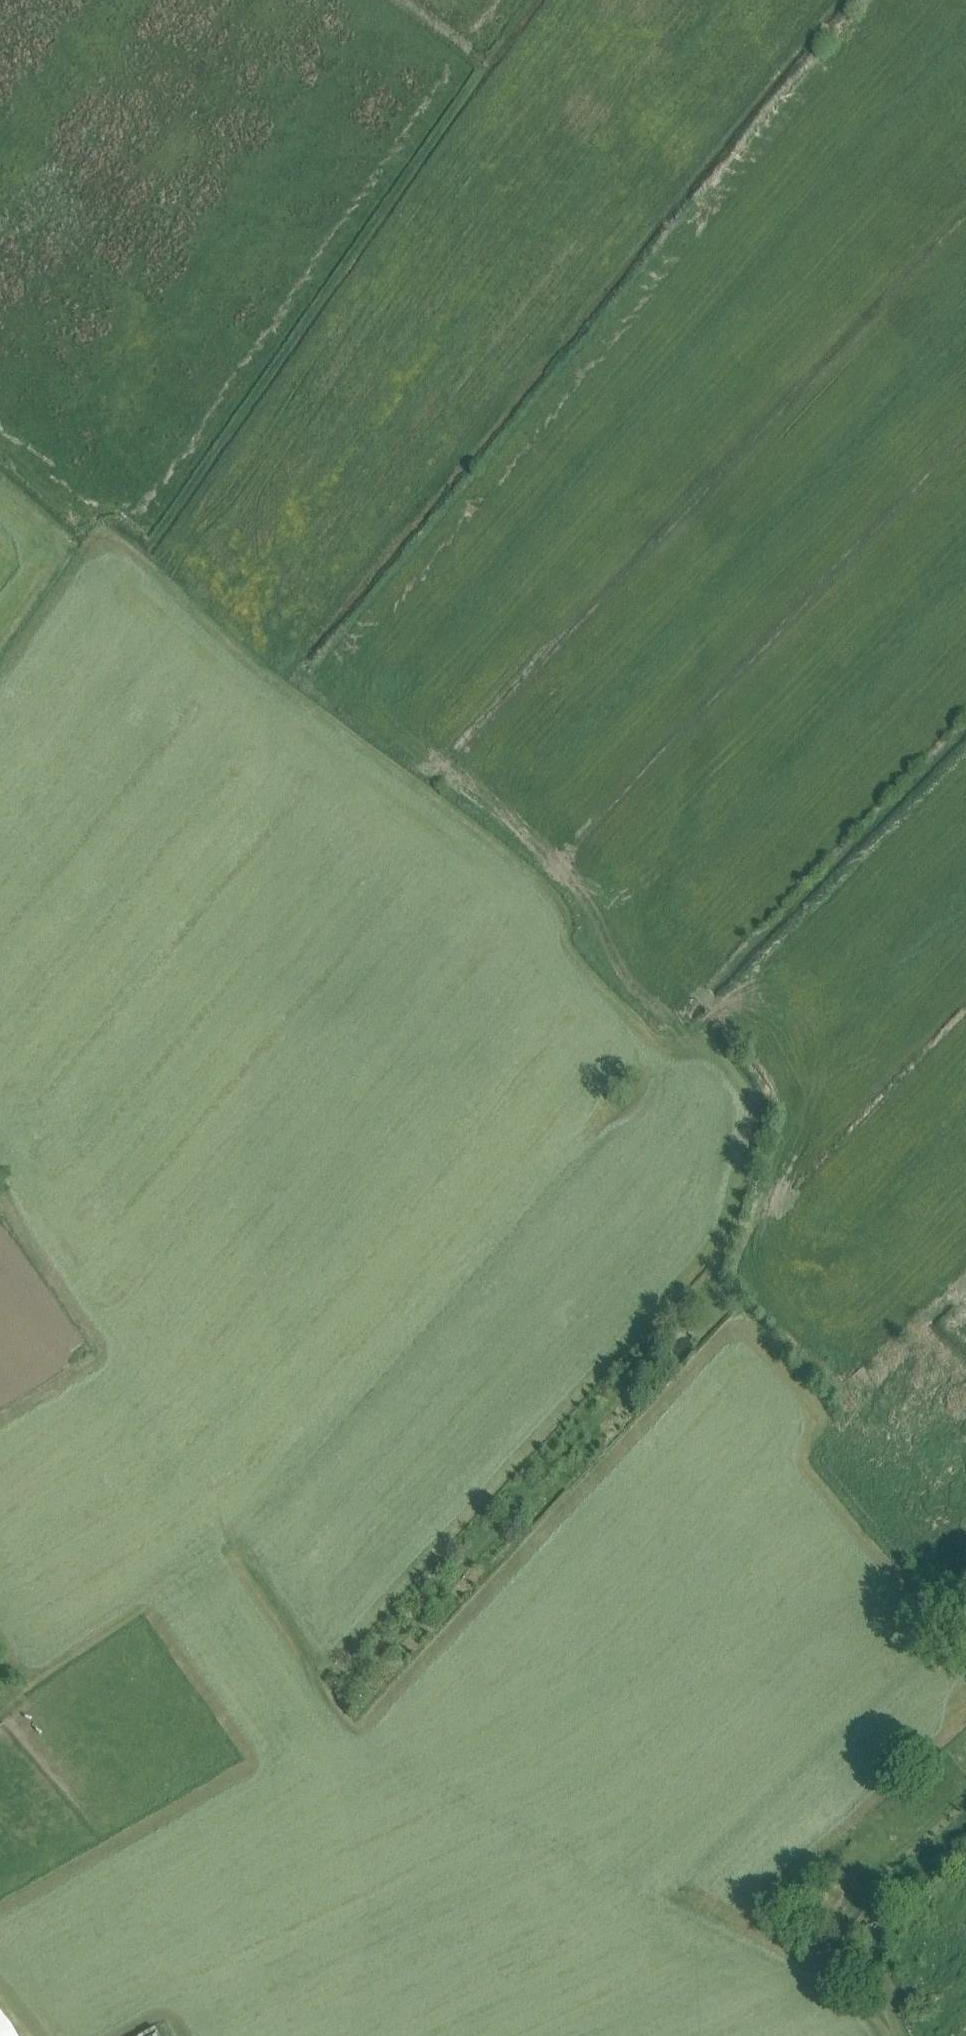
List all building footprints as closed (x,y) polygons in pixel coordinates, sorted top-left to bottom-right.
[(0,2020),(0,2035),(13,2035),(0,2020)]
